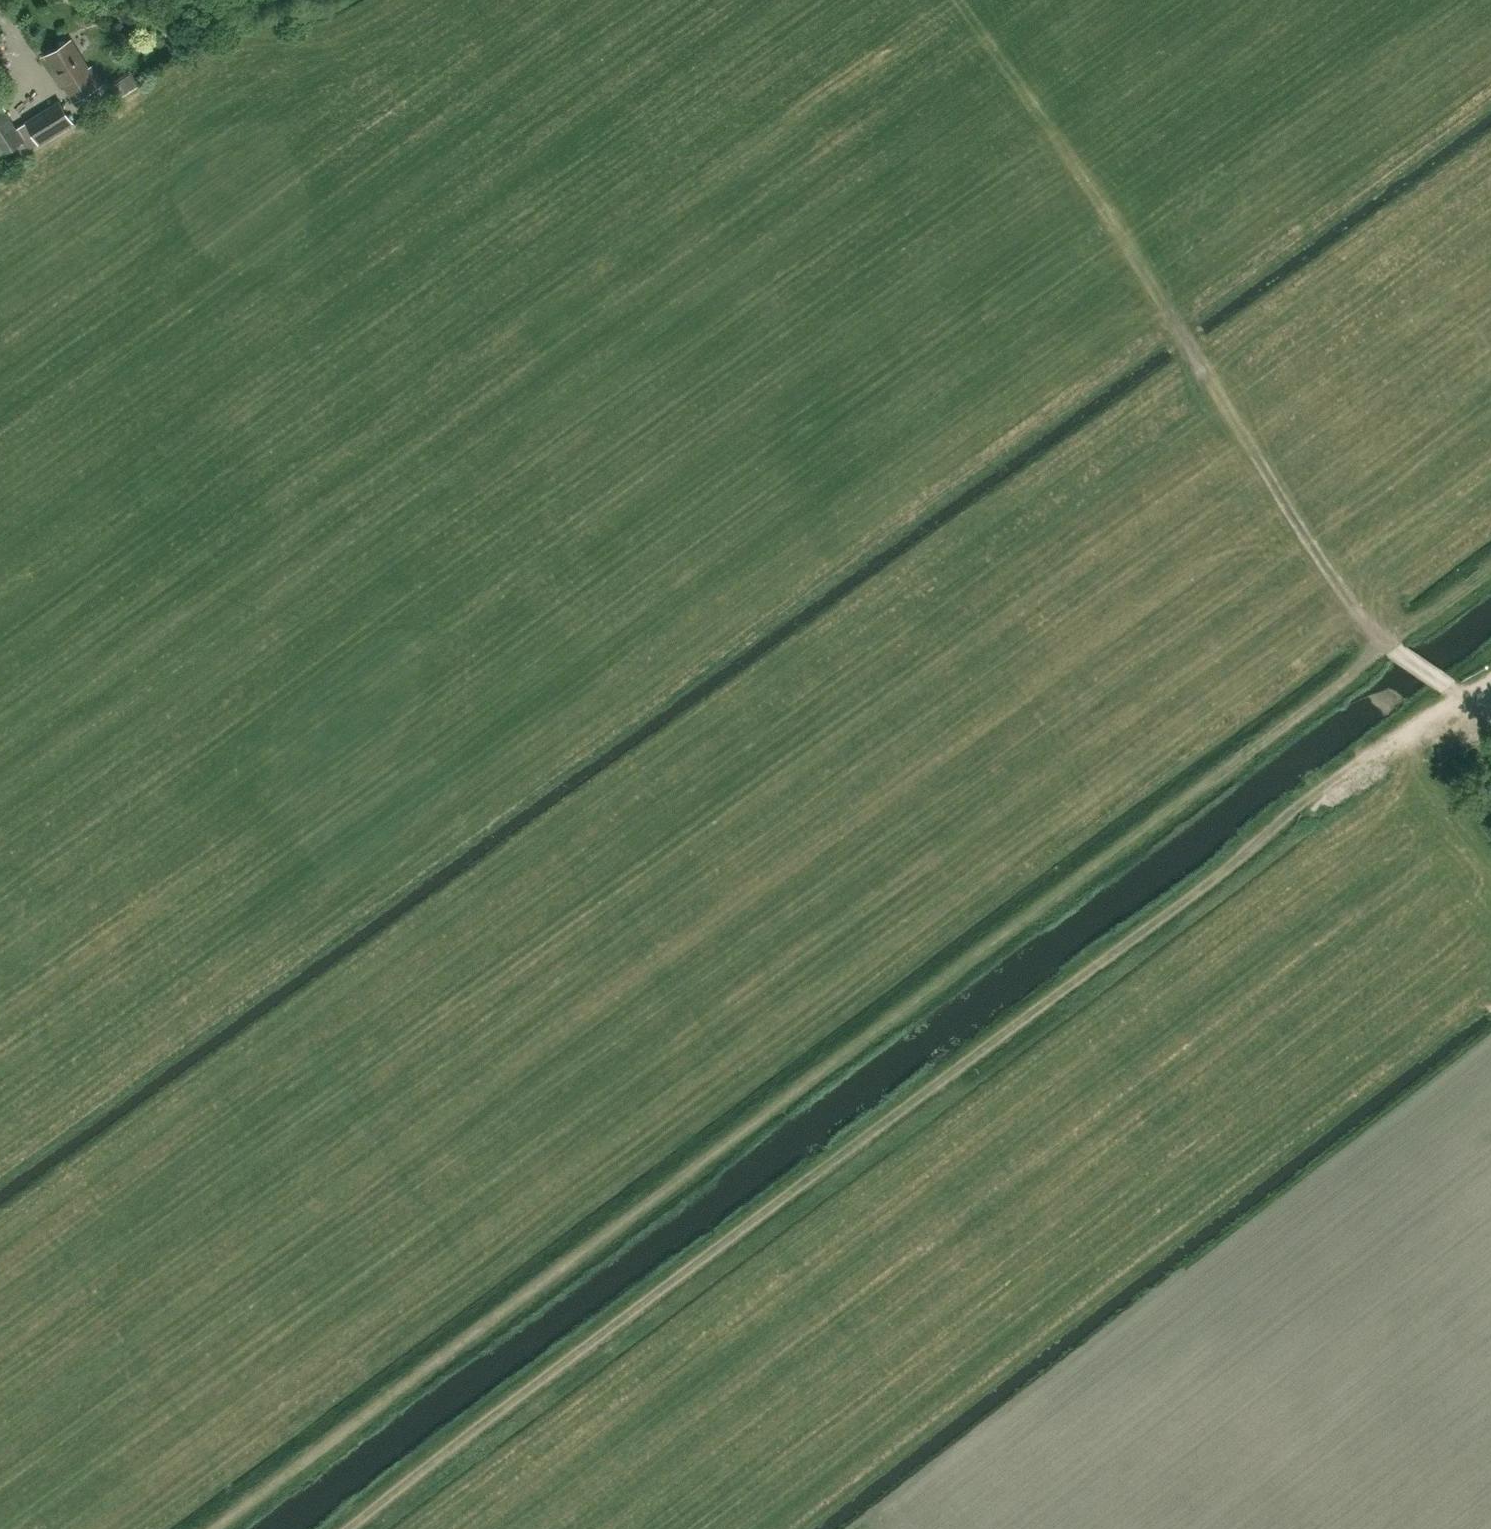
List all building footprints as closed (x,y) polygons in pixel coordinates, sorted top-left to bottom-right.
[(88,69),(71,40),(47,55),(74,99),(101,83),(92,67),(88,69)] [(123,82),(133,94),(151,79),(141,67),(123,82)] [(36,142),(71,121),(58,101),(24,121),(36,142)] [(22,139),(0,106),(0,148),(3,152),(22,139)]
